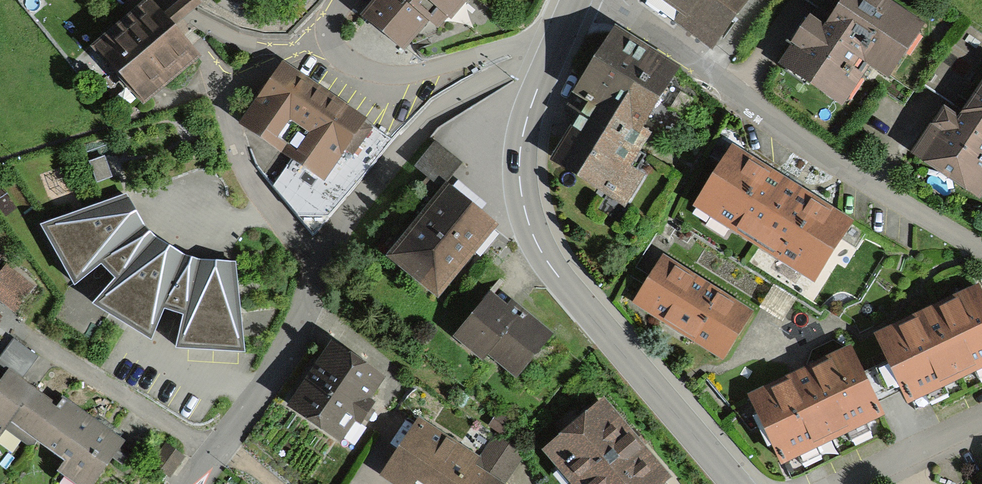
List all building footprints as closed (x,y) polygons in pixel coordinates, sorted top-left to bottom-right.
[(163,18),(173,30),(201,6),(196,0),(184,0),(163,18)] [(361,20),(405,56),(427,28),(440,39),(472,0),(377,0),(361,20)] [(682,17),(677,24),(712,49),(748,0),(659,0),(682,17)] [(888,0),(845,0),(826,29),(816,22),(810,19),(778,69),(842,111),(870,69),(888,81),(925,24),(888,0)] [(150,3),(92,52),(142,110),(200,61),(174,31),(173,30),(163,18),(150,3)] [(684,68),(615,26),(567,103),(581,112),(551,161),(624,205),(641,176),(630,169),(651,136),(644,132),(684,68)] [(267,90),(243,125),(326,181),(346,151),(353,156),(372,128),(363,123),(367,117),(285,63),(267,90)] [(962,117),(945,106),(911,158),(980,203),(981,200),(981,88),(962,117)] [(415,167),(442,188),(446,183),(462,162),(434,141),(415,167)] [(794,182),(732,145),(692,212),(814,286),(852,223),(835,213),(838,208),(794,182)] [(105,156),(89,161),(96,182),(113,176),(105,156)] [(497,225),(446,183),(442,188),(422,212),(387,256),(438,297),(497,225)] [(135,207),(126,192),(41,225),(75,284),(102,262),(114,277),(91,301),(150,338),(162,307),(181,313),(176,346),(242,350),(235,260),(200,259),(187,255),(158,237),(149,227),(147,224),(135,207)] [(756,315),(665,257),(633,308),(724,365),(756,315)] [(16,313),(36,288),(6,264),(0,272),(0,300),(16,313)] [(875,339),(908,408),(981,373),(981,302),(977,290),(875,339)] [(506,312),(489,298),(454,342),(483,364),(489,356),(518,380),(553,337),(512,304),(506,312)] [(27,375),(41,353),(15,336),(1,358),(27,375)] [(385,380),(331,345),(312,374),(289,409),(341,444),(354,424),(361,428),(378,403),(373,399),(385,380)] [(848,350),(748,398),(782,468),(882,420),(848,350)] [(125,443),(102,427),(64,400),(59,407),(26,382),(8,370),(0,382),(0,443),(12,427),(64,464),(58,473),(72,483),(96,483),(125,443)] [(543,450),(571,483),(664,483),(670,479),(636,438),(604,399),(543,450)] [(420,418),(380,480),(385,483),(506,483),(525,455),(495,435),(480,457),(420,418)] [(185,459),(165,445),(150,465),(170,480),(185,459)]
